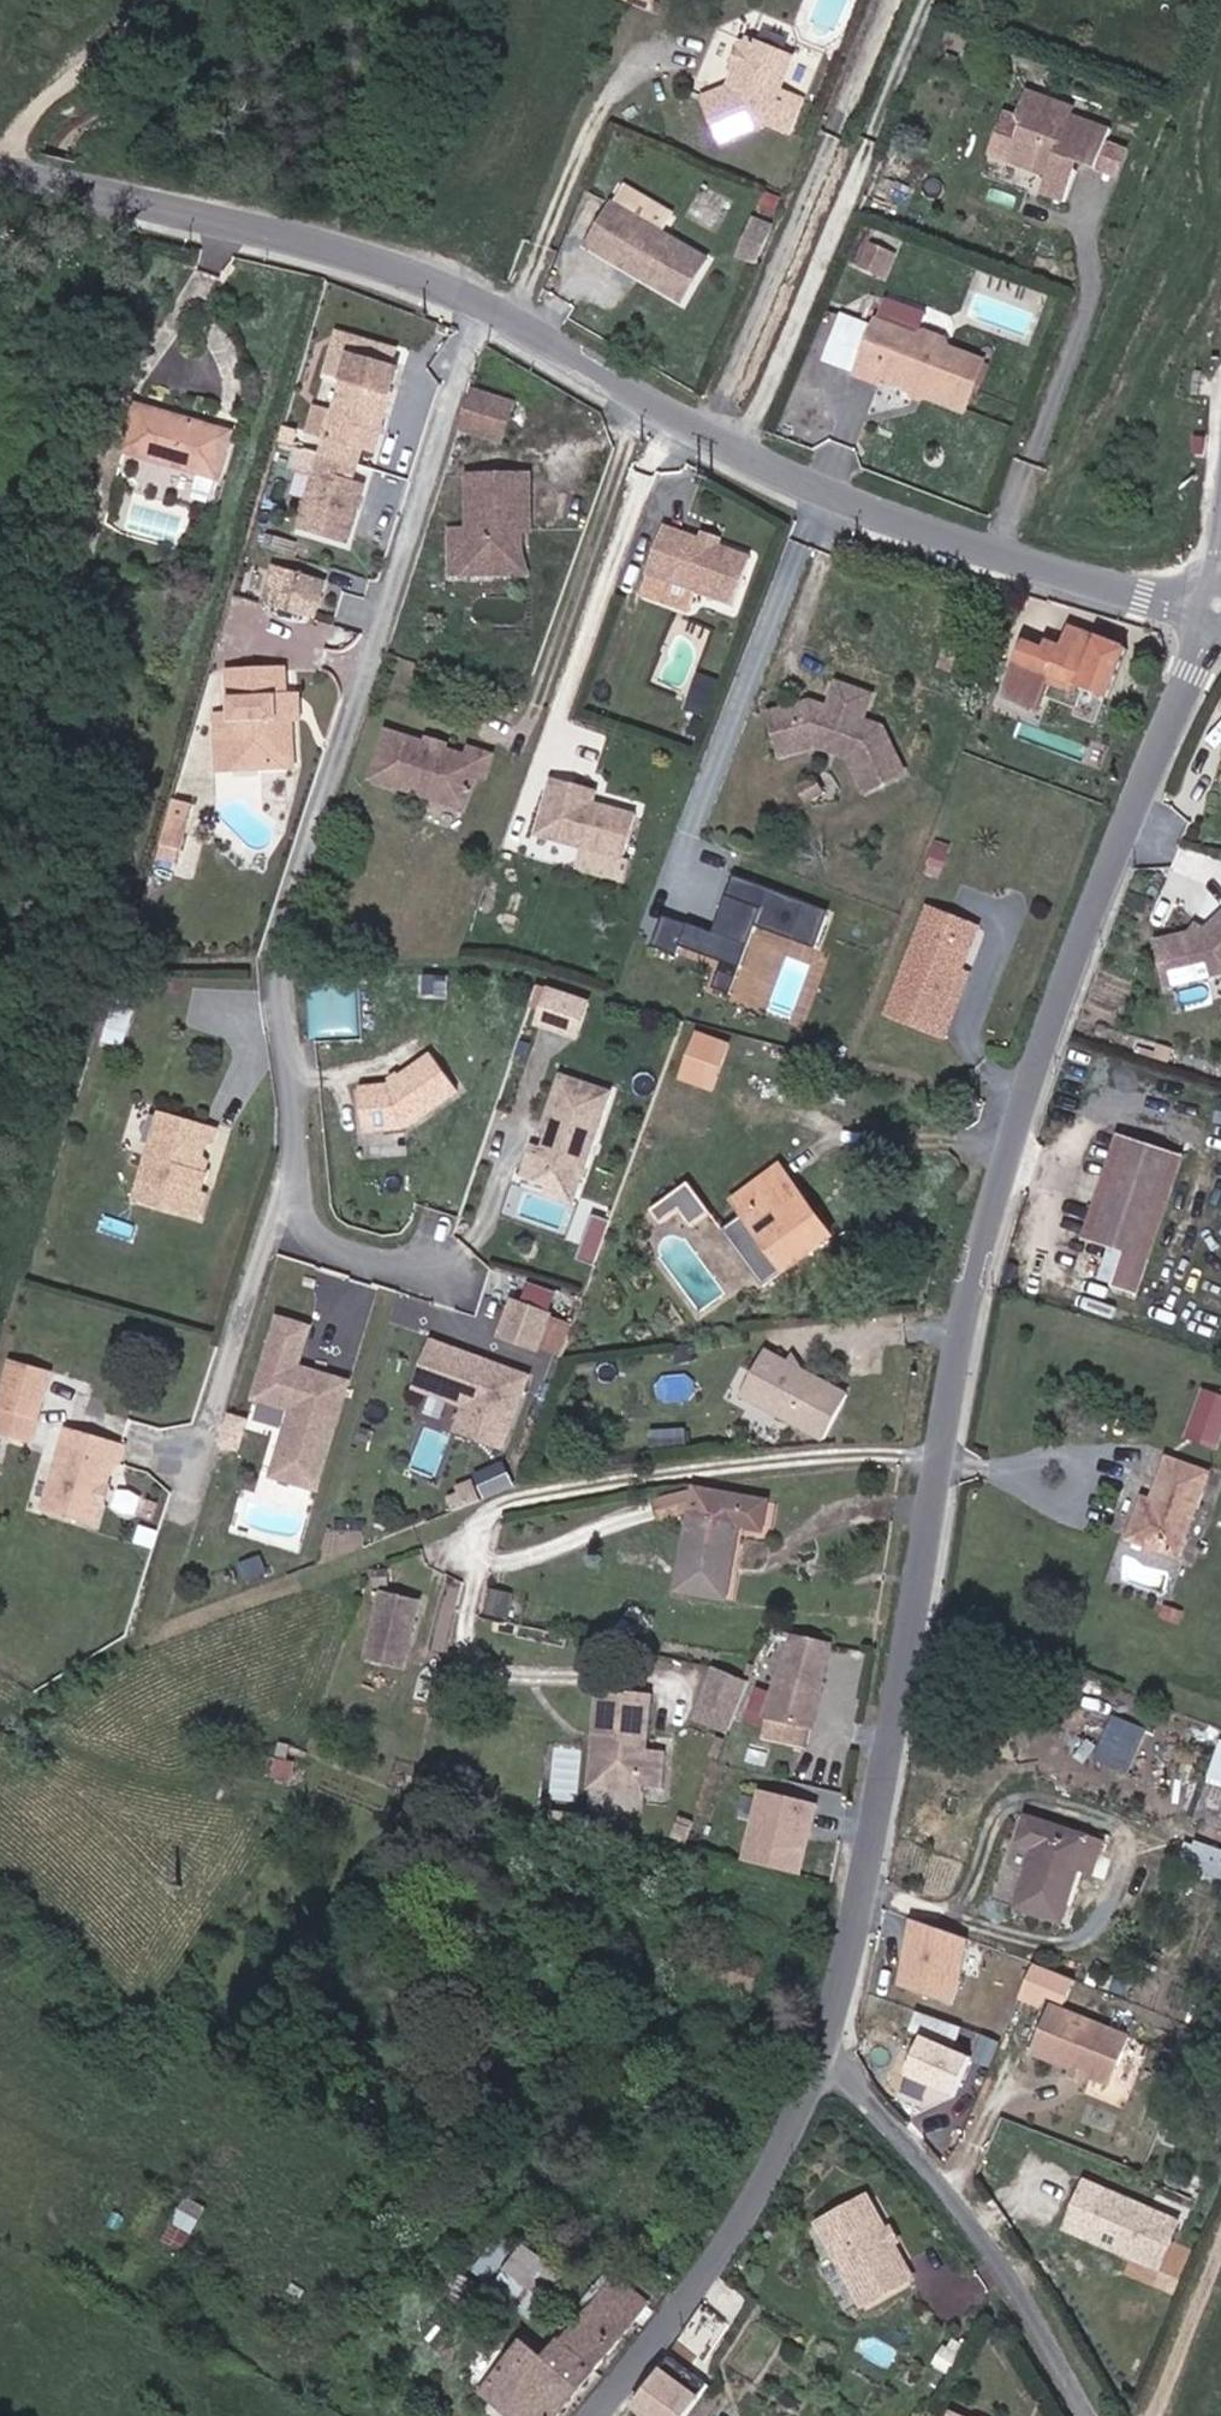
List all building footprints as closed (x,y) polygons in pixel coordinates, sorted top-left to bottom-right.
[(793,54),(751,35),(750,39),(740,39),(732,57),(740,65),(735,80),(709,92),(730,133),(768,116),(793,126),(804,96),(783,88),(777,73),(788,69),(793,54)] [(1049,114),(1005,98),(995,124),(1000,132),(986,168),(1012,178),(1014,174),(1026,179),(1025,183),(1019,199),(1044,208),(1055,178),(1047,176),(1051,167),(1075,176),(1089,137),(1049,123),(1046,122),(1049,114)] [(1012,178),(1025,183),(1026,179),(1014,174),(1012,178)] [(709,258),(614,204),(591,244),(686,298),(709,258)] [(771,224),(755,218),(740,251),(757,258),(771,224)] [(857,285),(867,262),(849,255),(840,277),(857,285)] [(872,264),(867,262),(857,285),(862,287),(872,264)] [(907,392),(904,399),(944,416),(963,368),(931,355),(925,345),(908,337),(896,342),(857,326),(835,379),(859,390),(863,382),(892,394),(895,388),(907,392)] [(307,470),(343,480),(348,464),(358,467),(383,384),(376,382),(334,370),(339,353),(322,347),(309,389),(328,394),(307,470)] [(334,370),(376,382),(381,365),(339,353),(334,370)] [(901,406),(904,399),(907,392),(895,388),(892,394),(889,401),(901,406)] [(502,418),(460,404),(448,442),(490,456),(502,418)] [(219,447),(126,420),(112,467),(206,493),(219,447)] [(339,495),(343,480),(307,470),(284,546),(332,559),(351,499),(339,495)] [(513,528),(524,527),(520,484),(461,488),(465,543),(445,545),(446,586),(467,586),(467,577),(499,576),(516,556),(515,540),(513,528)] [(524,539),(524,527),(513,528),(515,540),(524,539)] [(739,562),(708,552),(693,547),(654,534),(640,580),(690,597),(724,608),(739,562)] [(693,547),(708,552),(710,544),(696,539),(693,547)] [(467,577),(467,586),(526,583),(516,556),(499,576),(467,577)] [(640,580),(633,601),(683,618),(690,597),(640,580)] [(249,621),(297,637),(308,597),(260,583),(249,621)] [(1034,678),(1063,689),(1091,700),(1109,649),(1049,628),(1041,650),(1032,646),(1023,664),(998,656),(981,702),(1017,716),(1029,688),(1034,678)] [(961,644),(933,633),(921,664),(949,674),(961,644)] [(1059,699),(1063,689),(1034,678),(1029,688),(1059,699)] [(265,716),(277,715),(274,688),(216,693),(219,734),(224,789),(276,784),(273,736),(268,736),(265,716)] [(799,721),(788,717),(777,712),(756,720),(767,758),(804,745),(835,758),(855,801),(888,785),(866,736),(848,730),(856,707),(822,692),(813,717),(802,713),(799,721)] [(792,709),(788,717),(799,721),(802,713),(792,709)] [(290,714),(277,715),(265,716),(268,736),(273,736),(276,784),(284,783),(280,735),(290,735),(290,714)] [(1218,732),(1210,754),(1217,751),(1220,738),(1218,732)] [(224,789),(219,734),(205,735),(210,790),(224,789)] [(1197,791),(1220,799),(1220,738),(1217,751),(1210,754),(1197,791)] [(462,823),(472,790),(473,784),(468,773),(462,771),(442,764),(434,769),(424,765),(421,757),(383,744),(367,795),(462,823)] [(425,750),(421,757),(424,765),(434,769),(442,764),(445,757),(425,750)] [(473,784),(472,790),(482,792),(489,768),(466,761),(462,771),(468,773),(473,784)] [(595,804),(551,791),(534,847),(576,859),(620,871),(632,829),(592,818),(595,804)] [(8,823),(10,814),(0,811),(0,848),(1,848),(8,823)] [(620,871),(576,859),(570,879),(615,892),(620,871)] [(800,910),(727,882),(719,904),(724,906),(713,936),(708,934),(705,939),(681,930),(680,932),(656,923),(644,954),(670,963),(673,953),(733,975),(749,934),(751,928),(787,942),(785,948),(808,956),(820,924),(798,915),(800,910)] [(719,904),(708,934),(713,936),(724,906),(719,904)] [(1203,927),(1188,931),(1154,939),(1164,984),(1220,970),(1220,911),(1203,927)] [(910,934),(958,950),(965,932),(917,913),(910,934)] [(749,934),(785,948),(787,942),(751,928),(749,934)] [(948,977),(958,950),(910,934),(884,1004),(913,1013),(906,1030),(936,1041),(949,1006),(938,1002),(948,977)] [(959,981),(948,977),(938,1002),(949,1006),(959,981)] [(723,1001),(730,984),(712,978),(705,995),(723,1001)] [(317,981),(316,1033),(362,1034),(362,982),(317,981)] [(568,1049),(581,1014),(529,996),(522,1017),(533,1021),(528,1034),(568,1049)] [(913,1013),(884,1004),(878,1019),(906,1030),(913,1013)] [(129,1022),(111,1017),(106,1033),(124,1039),(129,1022)] [(117,1060),(124,1039),(106,1033),(99,1055),(117,1060)] [(668,1088),(693,1097),(709,1051),(685,1042),(668,1088)] [(447,1099),(421,1063),(377,1094),(349,1097),(353,1141),(393,1137),(447,1099)] [(600,1105),(552,1088),(536,1132),(543,1134),(539,1144),(533,1162),(532,1166),(541,1185),(543,1186),(568,1195),(600,1105)] [(690,1107),(693,1097),(668,1088),(665,1098),(690,1107)] [(195,1155),(198,1144),(149,1128),(123,1213),(184,1232),(190,1211),(185,1209),(190,1191),(177,1187),(181,1172),(188,1174),(195,1155)] [(543,1134),(536,1132),(533,1142),(539,1144),(543,1134)] [(1102,1259),(1090,1295),(1114,1303),(1163,1164),(1099,1140),(1061,1245),(1087,1254),(1102,1259)] [(204,1146),(198,1144),(195,1155),(201,1157),(204,1146)] [(533,1162),(522,1158),(514,1181),(541,1191),(543,1186),(541,1185),(532,1166),(533,1162)] [(719,1208),(731,1223),(778,1186),(766,1171),(719,1208)] [(177,1187),(190,1191),(195,1177),(188,1174),(181,1172),(177,1187)] [(679,1210),(691,1225),(711,1210),(688,1180),(651,1209),(662,1223),(679,1210)] [(778,1186),(731,1223),(773,1280),(820,1243),(805,1223),(798,1229),(782,1207),(789,1201),(778,1186)] [(798,1229),(805,1223),(789,1201),(782,1207),(798,1229)] [(585,1264),(598,1230),(581,1224),(568,1258),(585,1264)] [(1074,1289),(1090,1295),(1102,1259),(1087,1254),(1074,1289)] [(524,1359),(536,1327),(499,1313),(487,1345),(524,1359)] [(298,1336),(266,1325),(239,1406),(276,1419),(263,1458),(268,1460),(259,1485),(299,1498),(333,1395),(284,1379),(298,1336)] [(546,1368),(559,1335),(536,1327),(524,1359),(546,1368)] [(479,1377),(418,1353),(401,1398),(450,1417),(463,1422),(466,1430),(459,1448),(486,1458),(512,1390),(486,1380),(484,1385),(477,1383),(479,1377)] [(728,1403),(811,1448),(836,1402),(753,1357),(728,1403)] [(37,1383),(0,1372),(0,1425),(21,1432),(37,1383)] [(477,1383),(484,1385),(486,1380),(479,1377),(477,1383)] [(1220,1446),(1220,1390),(1206,1384),(1187,1435),(1220,1447),(1220,1446)] [(441,1441),(459,1448),(466,1430),(463,1422),(450,1417),(441,1441)] [(21,1432),(0,1425),(0,1450),(14,1454),(21,1432)] [(82,1519),(87,1503),(96,1478),(103,1480),(110,1461),(53,1442),(25,1523),(75,1540),(82,1519)] [(1177,1483),(1141,1467),(1121,1510),(1111,1507),(1097,1544),(1141,1562),(1177,1483)] [(737,1536),(748,1507),(674,1490),(673,1493),(669,1515),(653,1591),(700,1602),(716,1531),(737,1536)] [(669,1515),(673,1493),(632,1498),(635,1518),(669,1515)] [(94,1506),(87,1503),(82,1519),(89,1521),(94,1506)] [(358,1666),(395,1671),(410,1598),(371,1591),(358,1666)] [(469,1620),(485,1626),(492,1603),(476,1599),(469,1620)] [(775,1753),(802,1650),(762,1639),(728,1742),(775,1753)] [(676,1669),(662,1705),(698,1719),(714,1677),(676,1669)] [(578,1787),(608,1790),(627,1791),(629,1754),(612,1753),(616,1697),(562,1691),(557,1738),(566,1739),(563,1769),(578,1787)] [(656,1720),(691,1735),(698,1719),(662,1705),(656,1720)] [(608,1798),(608,1790),(578,1787),(563,1769),(566,1739),(557,1738),(553,1793),(608,1798)] [(1195,1751),(1193,1761),(1177,1756),(1156,1826),(1177,1832),(1182,1816),(1216,1825),(1220,1809),(1220,1800),(1219,1800),(1220,1794),(1220,1757),(1195,1751)] [(781,1825),(728,1807),(703,1873),(755,1893),(781,1825)] [(1031,1879),(1041,1847),(977,1825),(968,1854),(986,1859),(967,1917),(1012,1932),(1031,1879)] [(1041,1845),(1041,1847),(1031,1879),(1045,1885),(1055,1851),(1041,1845)] [(897,1988),(960,2000),(973,1932),(909,1920),(897,1988)] [(1022,1990),(1064,2009),(1078,1977),(1035,1959),(1022,1990)] [(1213,1989),(1220,1992),(1220,1968),(1213,1989)] [(1084,2046),(1000,2013),(982,2061),(1064,2094),(1084,2046)] [(962,2097),(974,2049),(915,2033),(898,2092),(916,2097),(920,2085),(962,2097)] [(859,2236),(854,2226),(832,2187),(783,2215),(829,2299),(879,2271),(859,2236)] [(1116,2281),(1137,2233),(1065,2205),(1045,2253),(1116,2281)] [(861,2221),(854,2226),(859,2236),(866,2232),(861,2221)] [(495,2226),(484,2239),(465,2273),(468,2275),(489,2290),(504,2303),(535,2256),(495,2226)] [(522,2343),(557,2371),(614,2297),(579,2267),(576,2271),(569,2266),(554,2286),(561,2293),(555,2300),(522,2343)] [(450,2291),(421,2273),(408,2296),(437,2313),(450,2291)] [(489,2290),(468,2275),(455,2290),(476,2305),(489,2290)] [(561,2293),(554,2286),(548,2294),(555,2300),(561,2293)] [(620,2390),(654,2415),(677,2383),(662,2369),(670,2359),(644,2340),(629,2361),(637,2367),(620,2390)] [(557,2371),(522,2343),(504,2365),(482,2346),(454,2387),(471,2403),(464,2411),(469,2415),(520,2415),(557,2371)] [(447,2397),(464,2411),(471,2403),(454,2387),(447,2397)] [(654,2415),(620,2390),(601,2415),(653,2415),(654,2415)]
